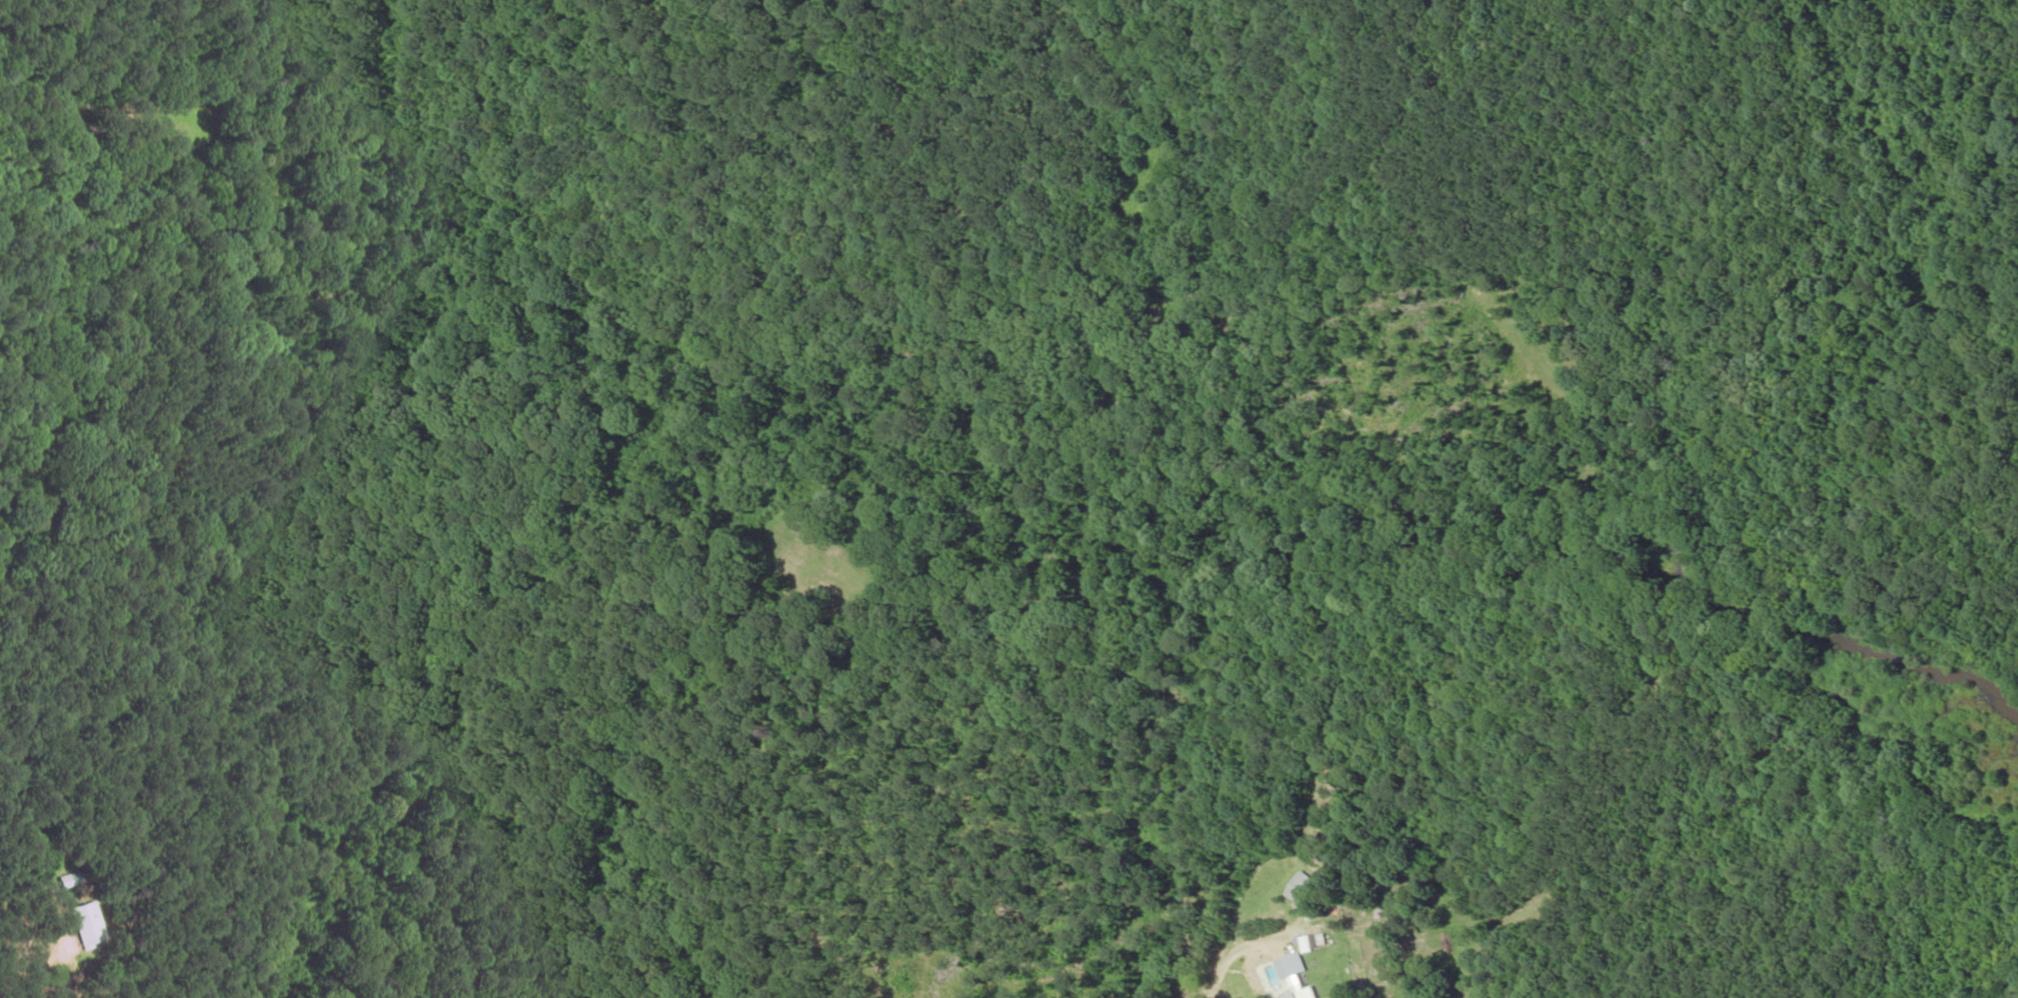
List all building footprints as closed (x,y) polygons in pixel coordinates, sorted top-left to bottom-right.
[(1302,905),(1317,878),(1300,869),(1285,894),(1302,905)] [(65,908),(78,946),(102,938),(90,900),(65,908)] [(1327,947),(1325,933),(1300,936),(1302,951),(1327,947)] [(1313,984),(1304,987),(1302,982),(1292,986),(1294,991),(1276,997),(1318,997),(1313,984)]
